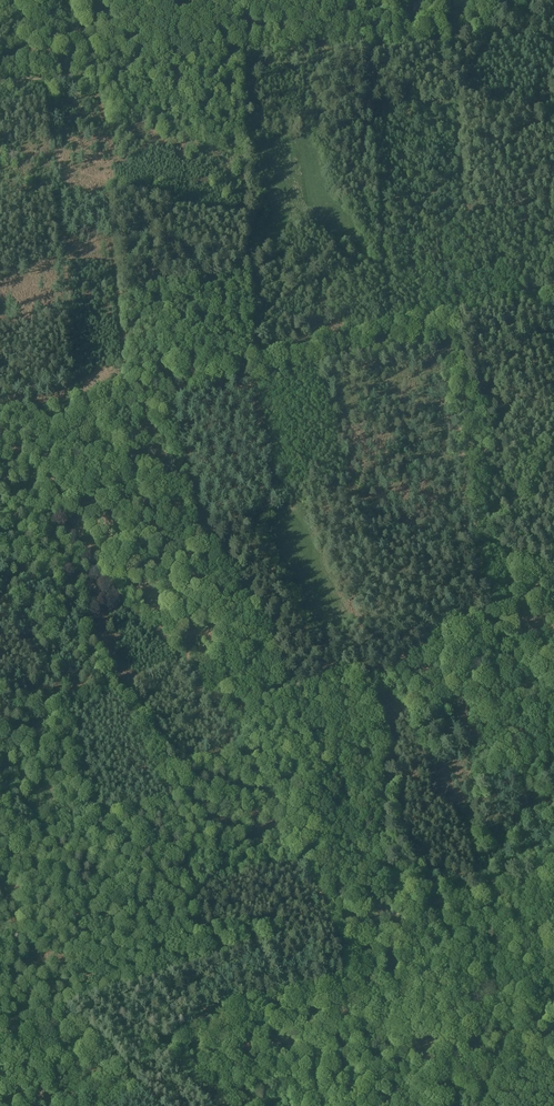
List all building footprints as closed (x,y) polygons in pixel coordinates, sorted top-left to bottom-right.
[(415,8),(412,10),(416,18),(422,14),(414,1),(416,0),(410,0),(415,8)] [(469,4),(469,5),(462,8),(460,10),(464,16),(459,18),(463,23),(476,15),(469,4)]
